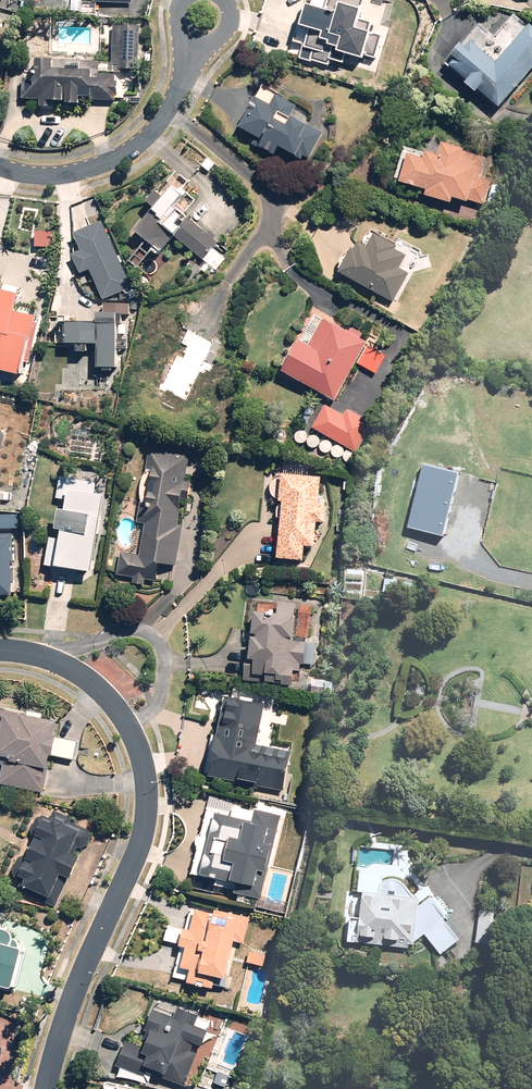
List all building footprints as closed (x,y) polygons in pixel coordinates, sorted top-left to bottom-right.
[(302,6),(289,53),(299,56),(298,59),(327,67),(329,61),(342,64),(344,56),(361,61),(363,56),(375,60),(381,37),(368,34),(371,23),(358,20),(363,0),(362,0),(312,0),(310,8),(302,6)] [(142,26),(113,25),(110,70),(139,71),(142,26)] [(531,69),(531,30),(528,26),(495,65),(468,43),(462,50),(458,46),(442,64),(466,84),(464,86),(474,94),(476,91),(498,109),(531,69)] [(22,79),(21,100),(38,101),(38,108),(45,109),(45,103),(64,103),(64,106),(77,106),(77,99),(99,100),(99,101),(117,102),(118,76),(97,75),(98,62),(52,60),(52,62),(34,61),(33,80),(22,79)] [(295,108),(274,97),(268,109),(252,101),(238,130),(260,141),(256,148),(273,157),(277,149),(295,157),(302,143),(298,141),(306,127),(290,118),(295,108)] [(479,178),(484,158),(418,139),(414,152),(402,149),(394,179),(398,180),(397,184),(424,191),(422,199),(449,207),(451,201),(467,205),(468,201),(483,206),(489,181),(479,178)] [(169,189),(133,233),(160,254),(174,238),(201,260),(216,241),(175,207),(181,199),(169,189)] [(90,267),(104,296),(131,284),(102,218),(74,231),(82,248),(74,252),(82,270),(90,267)] [(352,254),(349,252),(337,273),(392,303),(408,275),(399,270),(407,255),(372,236),(366,248),(358,243),(352,254)] [(54,257),(33,253),(31,263),(52,267),(54,257)] [(36,319),(12,311),(15,300),(0,295),(0,372),(18,377),(36,319)] [(132,300),(105,300),(105,309),(98,309),(98,321),(69,321),(69,314),(60,314),(60,321),(62,321),(62,326),(58,326),(58,339),(66,339),(66,341),(76,341),(76,350),(88,350),(88,341),(98,341),(98,364),(118,364),(118,311),(132,311),(132,300)] [(334,403),(365,344),(322,321),(308,348),(296,342),(279,374),(334,403)] [(199,343),(182,335),(155,390),(164,394),(157,407),(171,413),(176,403),(181,406),(187,394),(195,398),(220,347),(201,338),(199,343)] [(344,417),(323,406),(310,431),(324,438),(318,449),(350,466),(371,425),(346,412),(344,417)] [(139,554),(118,552),(115,575),(132,578),(131,585),(143,587),(144,579),(167,582),(169,566),(178,567),(183,527),(179,526),(182,503),(187,504),(189,483),(185,482),(188,457),(146,452),(144,471),(143,479),(141,490),(140,504),(137,523),(143,523),(139,554)] [(426,463),(410,525),(447,534),(463,472),(426,463)] [(273,494),(278,503),(281,503),(281,506),(277,506),(276,519),(278,519),(276,562),(303,563),(303,549),(313,549),(315,524),(323,525),(324,507),(318,507),(319,478),(283,476),(273,487),(273,494)] [(90,573),(101,498),(91,496),(93,484),(58,479),(55,502),(66,503),(64,514),(55,512),(52,532),(59,533),(53,568),(90,573)] [(0,518),(0,531),(11,532),(11,519),(0,518)] [(11,536),(0,535),(0,598),(10,599),(11,536)] [(273,613),(251,611),(248,651),(246,651),(244,681),(280,684),(280,686),(292,687),(293,671),(304,672),(306,643),(292,642),(294,605),(277,604),(276,615),(273,615),(273,613)] [(256,747),(264,705),(223,698),(208,776),(282,791),(289,754),(256,747)] [(0,712),(0,765),(2,765),(0,778),(0,786),(44,794),(57,723),(0,712)] [(18,880),(25,894),(55,908),(92,834),(71,823),(72,820),(53,811),(48,820),(39,816),(29,835),(43,841),(41,844),(33,840),(25,858),(20,859),(17,861),(13,868),(14,875),(18,880)] [(277,834),(281,817),(255,811),(252,824),(214,816),(201,878),(214,881),(214,885),(234,889),(233,895),(259,900),(270,848),(265,847),(268,832),(277,834)] [(379,888),(363,886),(357,937),(408,943),(409,940),(414,940),(426,931),(441,950),(460,936),(444,916),(446,914),(431,894),(419,902),(420,895),(415,894),(407,882),(402,877),(395,876),(389,876),(380,880),(379,888)] [(481,909),(477,939),(501,942),(505,912),(481,909)] [(237,944),(244,945),(249,919),(215,912),(214,917),(194,913),(190,932),(183,931),(179,948),(186,950),(182,970),(189,971),(186,984),(212,989),(214,979),(229,982),(237,944)] [(24,951),(18,950),(17,946),(16,944),(15,941),(11,940),(11,938),(9,934),(0,932),(0,988),(15,991),(24,951)] [(265,954),(248,951),(246,963),(262,966),(265,954)] [(137,1049),(122,1043),(113,1064),(146,1079),(148,1074),(180,1088),(195,1052),(190,1050),(193,1044),(201,1048),(208,1032),(189,1024),(193,1015),(175,1007),(171,1018),(149,1008),(140,1029),(145,1031),(137,1049)]
